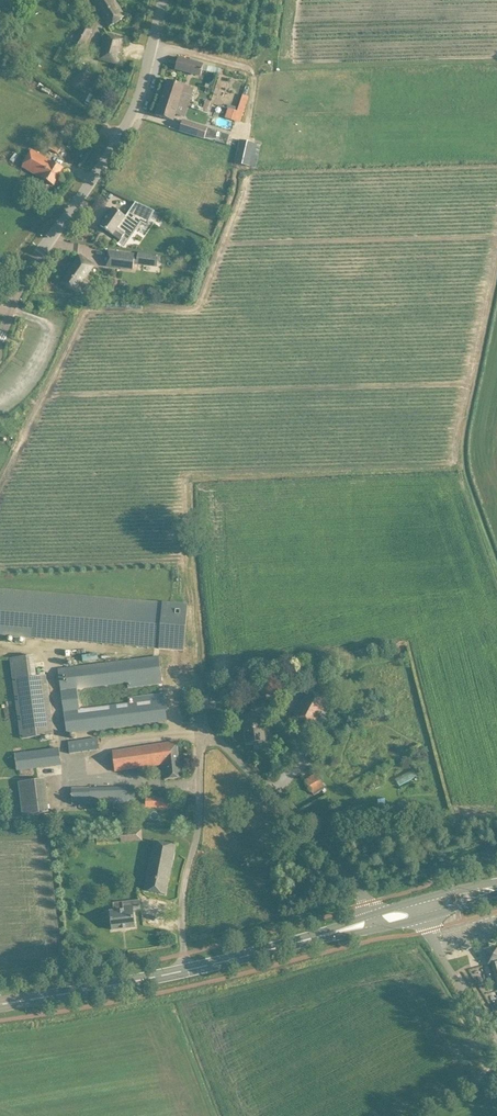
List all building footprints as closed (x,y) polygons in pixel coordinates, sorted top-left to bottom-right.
[(104,18),(110,27),(125,17),(115,0),(92,0),(104,18)] [(71,50),(79,54),(91,30),(83,26),(71,50)] [(99,60),(108,62),(118,65),(125,39),(105,34),(99,60)] [(175,69),(200,76),(204,65),(178,58),(175,69)] [(69,83),(73,85),(72,87),(84,92),(94,69),(83,64),(83,65),(79,63),(69,83)] [(156,115),(166,119),(173,121),(176,113),(183,115),(187,102),(180,100),(185,86),(168,80),(156,115)] [(95,95),(92,101),(103,106),(110,91),(104,88),(100,97),(95,95)] [(229,110),(229,119),(238,119),(238,110),(229,110)] [(210,141),(208,145),(214,147),(215,142),(226,146),(229,135),(183,120),(179,131),(210,141)] [(240,140),(235,163),(250,167),(255,143),(240,140)] [(48,149),(57,153),(61,145),(52,141),(48,149)] [(22,167),(42,178),(42,179),(54,186),(64,168),(52,162),(32,150),(22,167)] [(113,208),(101,226),(110,232),(121,240),(126,233),(131,236),(142,221),(148,224),(155,211),(136,202),(126,217),(122,214),(113,208)] [(187,235),(195,240),(198,235),(190,230),(187,235)] [(135,256),(134,262),(157,265),(158,254),(139,252),(139,257),(135,256)] [(120,268),(133,269),(134,262),(135,256),(135,254),(122,253),(120,268)] [(62,282),(76,292),(95,265),(80,255),(62,282)] [(188,605),(0,592),(0,637),(184,650),(188,605)] [(10,659),(21,739),(53,735),(45,676),(36,677),(34,656),(10,659)] [(128,688),(162,684),(159,657),(58,670),(66,733),(165,720),(165,722),(167,721),(164,700),(160,700),(159,694),(128,698),(129,704),(80,710),(77,688),(127,682),(128,688)] [(295,716),(313,726),(329,700),(311,690),(295,716)] [(265,740),(261,714),(243,717),(247,743),(265,740)] [(314,739),(322,744),(326,739),(318,733),(314,739)] [(69,742),(70,753),(98,749),(97,738),(69,742)] [(113,752),(115,771),(163,764),(164,779),(181,778),(177,742),(113,752)] [(16,754),(18,770),(62,764),(59,748),(16,754)] [(396,778),(399,784),(417,777),(414,770),(396,778)] [(304,780),(312,792),(323,785),(316,773),(304,780)] [(18,782),(23,815),(49,812),(45,778),(18,782)] [(72,789),(73,804),(80,804),(80,807),(87,807),(87,804),(134,802),(133,787),(72,789)] [(145,807),(171,809),(172,796),(146,794),(145,807)] [(131,841),(130,831),(121,831),(121,842),(131,841)] [(154,841),(144,890),(166,895),(176,846),(154,841)] [(112,930),(135,927),(133,909),(140,909),(141,903),(133,904),(133,901),(113,903),(114,911),(110,912),(112,930)]
